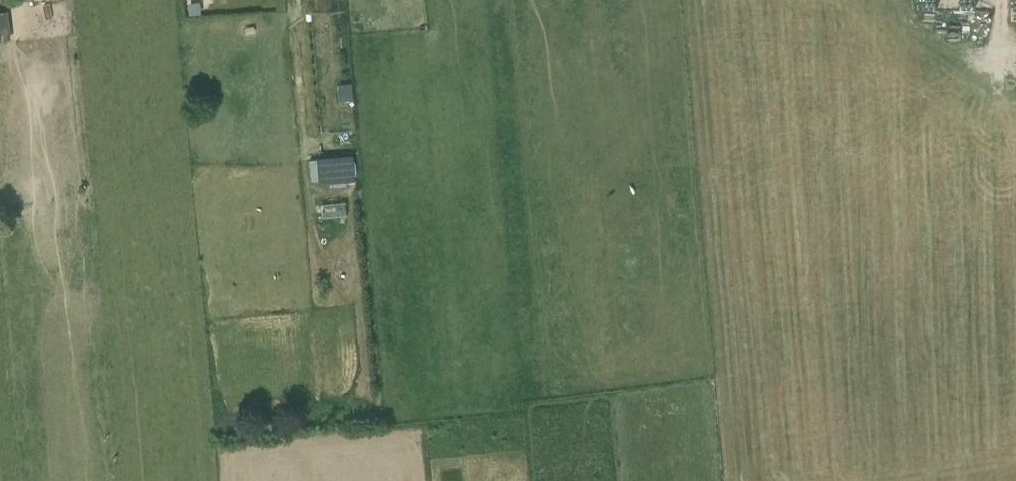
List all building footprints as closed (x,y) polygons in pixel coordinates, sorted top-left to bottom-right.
[(357,157),(311,159),(313,185),(358,183),(357,157)]
